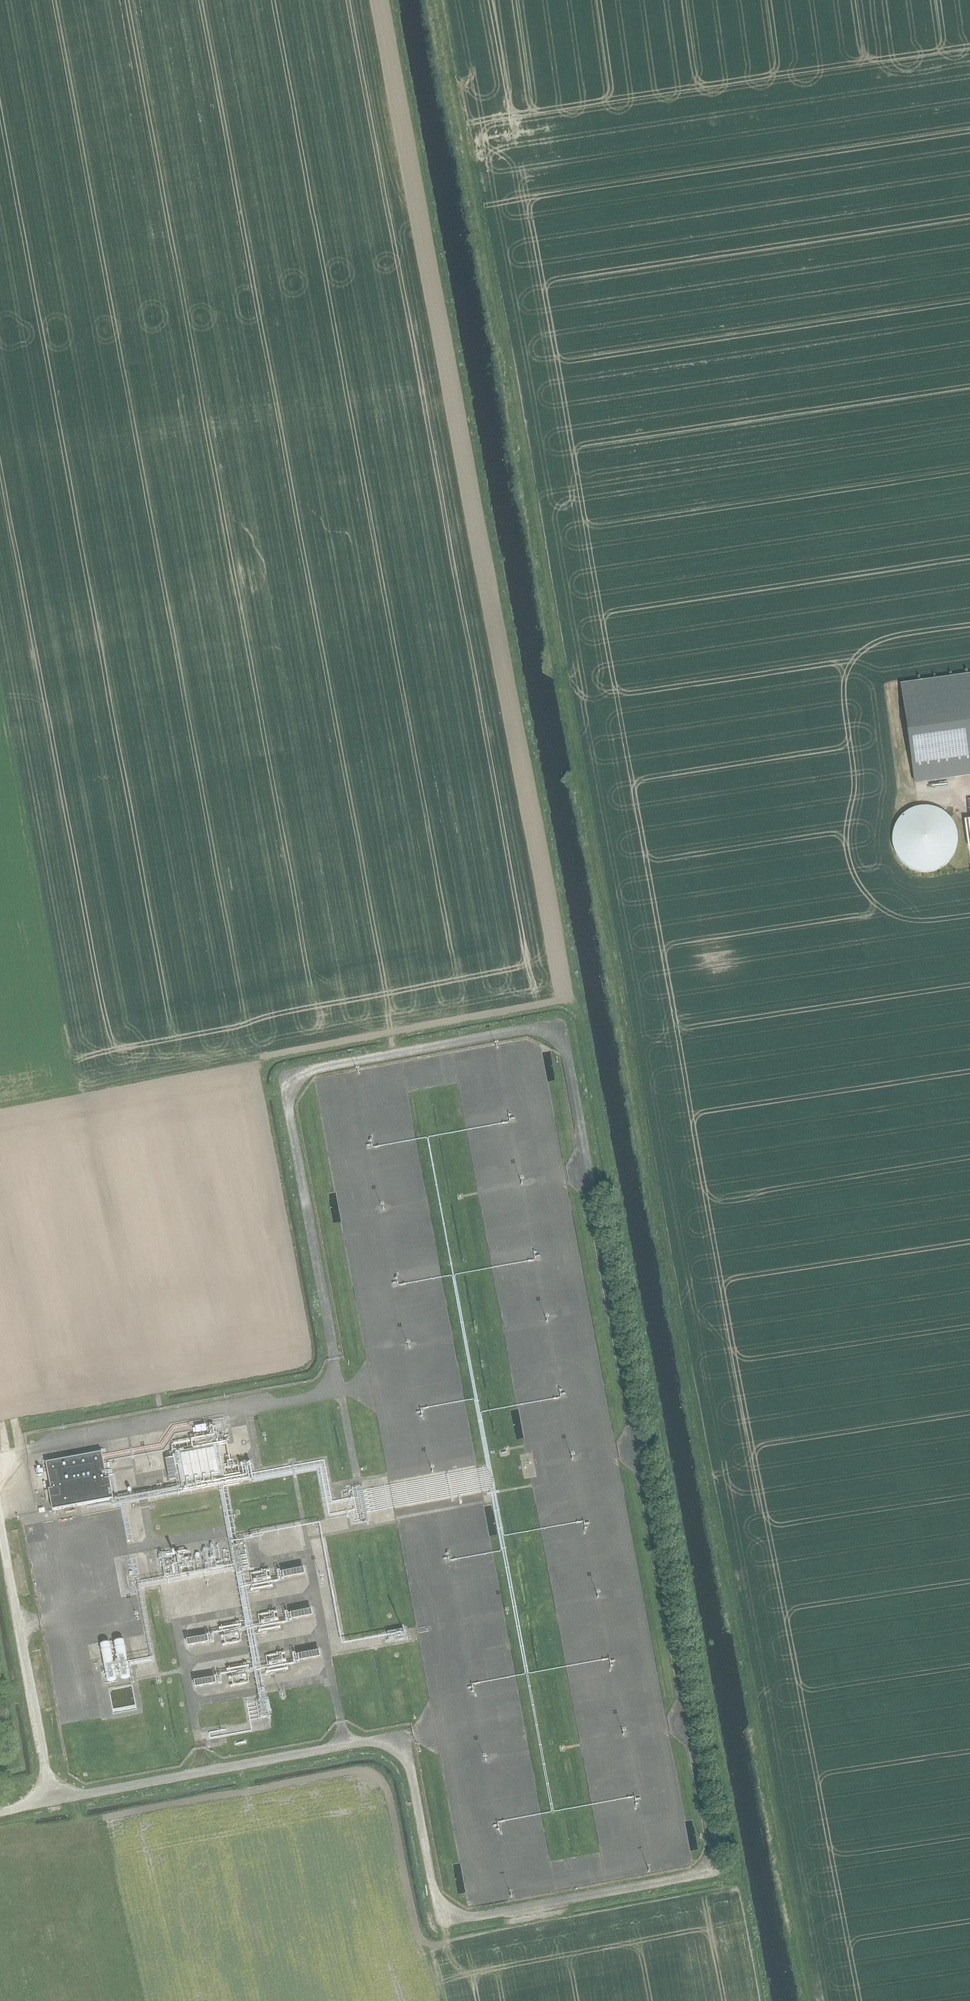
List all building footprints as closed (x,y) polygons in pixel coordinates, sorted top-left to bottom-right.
[(900,685),(914,785),(969,777),(969,676),(900,685)] [(938,869),(943,866),(946,863),(950,859),(952,854),(954,849),(955,844),(955,839),(954,834),(953,829),(950,824),(947,820),(943,816),(939,814),(934,811),(929,810),(924,809),(919,810),(914,811),(909,813),(905,816),(901,819),(897,823),(895,828),(893,833),(892,838),(892,843),(893,848),(895,853),(897,858),(900,862),(904,865),(908,868),(913,870),(918,872),(923,872),(928,872),(933,871),(938,869)] [(107,1478),(102,1451),(46,1462),(51,1488),(49,1488),(53,1509),(114,1497),(110,1477),(107,1478)] [(190,1478),(184,1453),(171,1456),(177,1481),(190,1478)] [(119,1640),(107,1642),(113,1681),(124,1679),(123,1674),(134,1673),(133,1662),(123,1664),(119,1640)]
